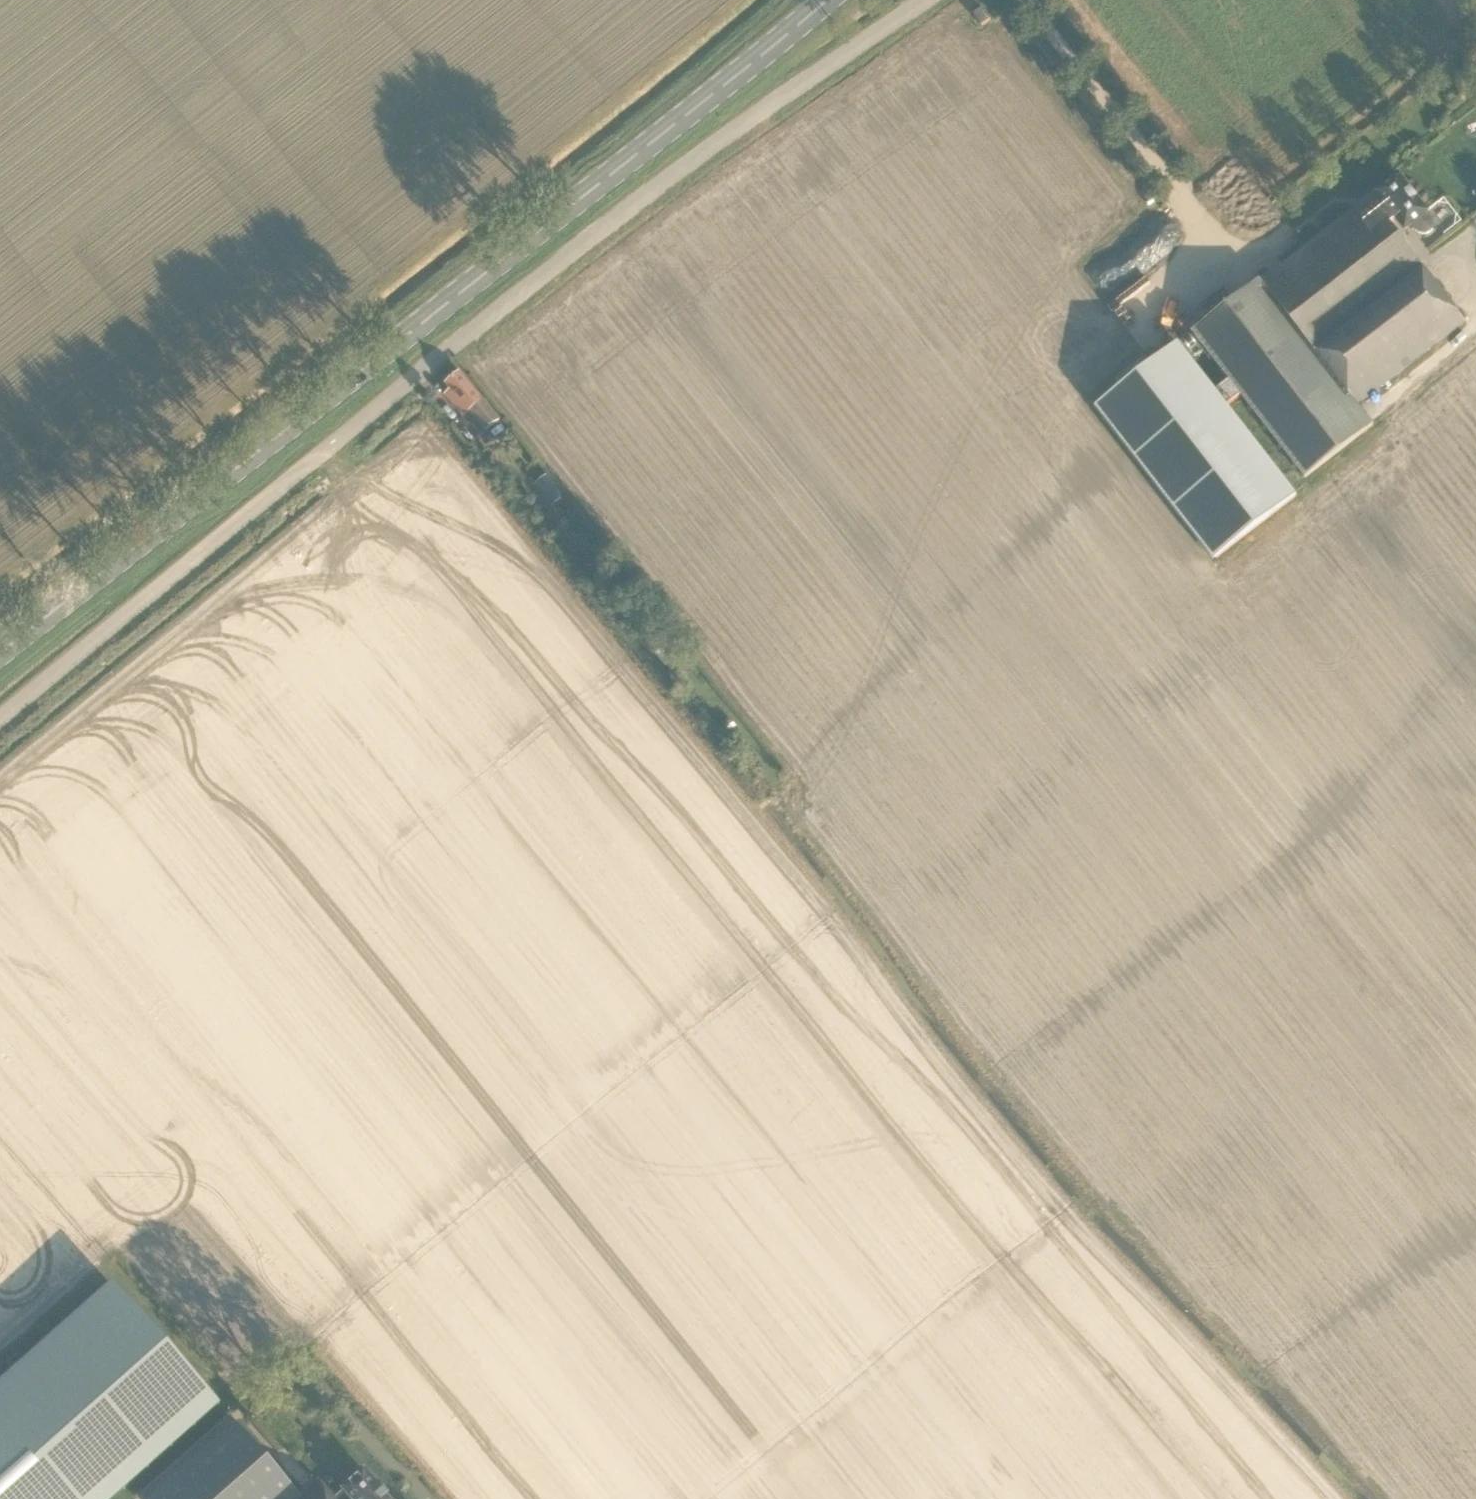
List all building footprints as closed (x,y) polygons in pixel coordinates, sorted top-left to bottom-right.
[(992,20),(984,9),(975,15),(984,26),(992,20)] [(1433,220),(1427,212),(1422,206),(1425,204),(1421,198),(1418,200),(1400,176),(1376,194),(1381,200),(1361,216),(1355,210),(1263,282),(1261,280),(1193,332),(1230,380),(1241,395),(1305,479),(1373,427),(1357,406),(1466,321),(1391,222),(1397,218),(1406,229),(1412,224),(1418,232),(1420,233),(1421,234),(1423,235),(1425,235),(1426,235),(1428,234),(1429,234),(1431,233),(1433,231),(1433,230),(1434,229),(1435,227),(1435,225),(1435,224),(1434,223),(1434,222),(1433,220)] [(1215,391),(1178,344),(1098,405),(1215,558),(1296,496),(1227,406),(1241,395),(1230,380),(1215,391)] [(470,412),(486,431),(499,420),(459,372),(446,383),(450,389),(444,394),(463,417),(470,412)] [(553,506),(565,496),(547,475),(535,484),(553,506)] [(218,1404),(215,1401),(110,1282),(0,1380),(0,1498),(111,1498),(218,1404)] [(141,1498),(331,1498),(316,1482),(300,1496),(228,1416),(138,1496),(141,1498)] [(362,1470),(339,1491),(342,1494),(337,1498),(388,1498),(362,1470)]
